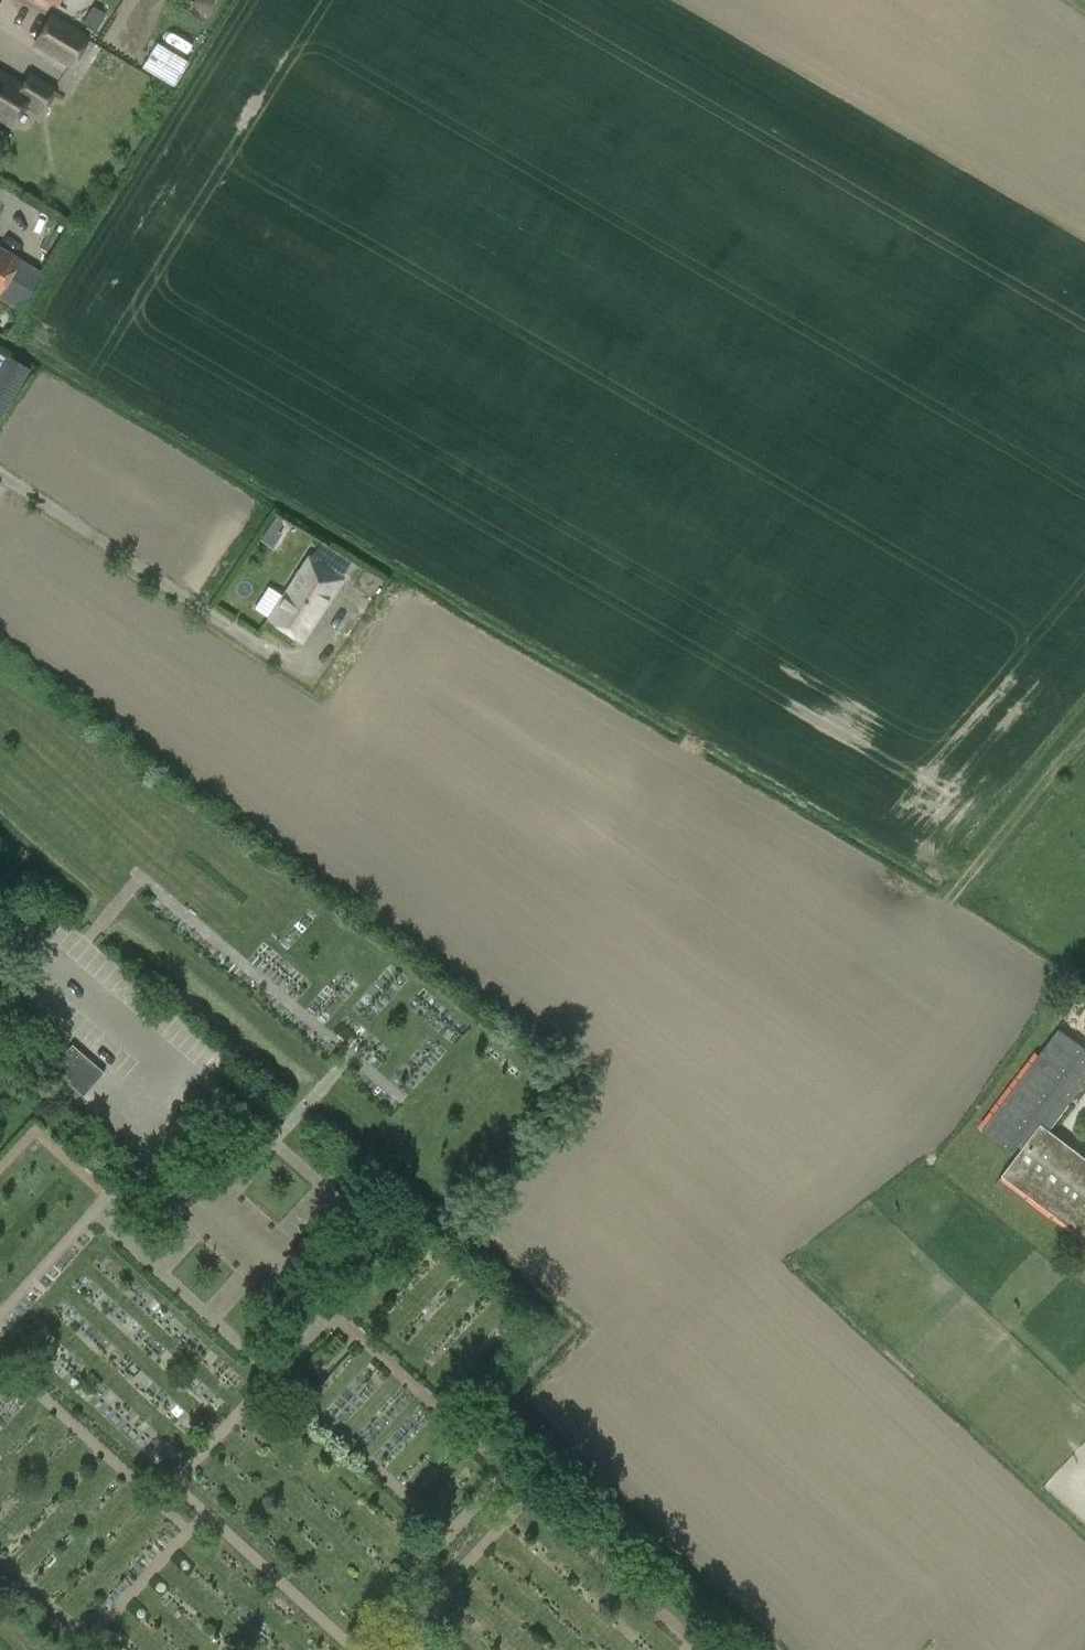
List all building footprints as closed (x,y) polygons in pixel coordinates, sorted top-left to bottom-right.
[(93,4),(87,24),(100,28),(106,8),(93,4)] [(50,17),(42,31),(34,44),(68,64),(84,38),(50,17)] [(41,108),(54,87),(30,72),(22,86),(0,72),(0,114),(10,120),(24,98),(41,108)] [(19,257),(0,246),(0,291),(19,257)] [(6,406),(28,369),(9,358),(0,373),(0,402),(6,406)] [(267,618),(301,640),(342,577),(308,555),(267,618)] [(1050,1130),(1084,1083),(1084,1048),(1062,1030),(1059,1028),(982,1130),(1008,1149),(1014,1141),(1023,1148),(1003,1175),(1084,1238),(1084,1158),(1050,1130)] [(72,1043),(51,1068),(83,1096),(104,1071),(93,1061),(83,1073),(75,1066),(85,1054),(72,1043)]
